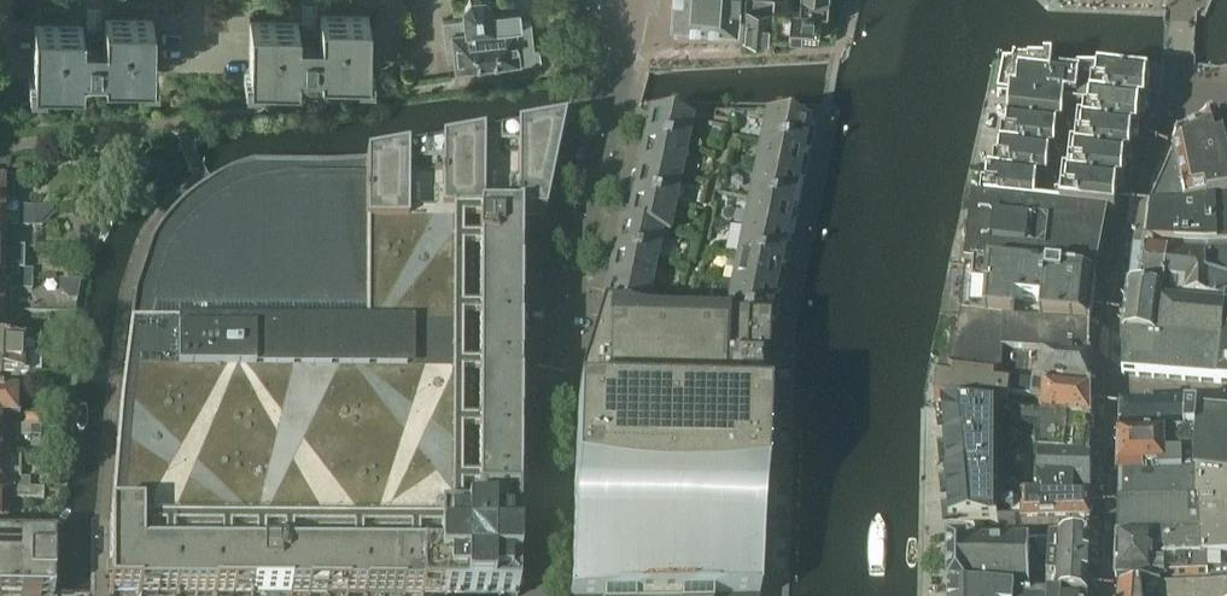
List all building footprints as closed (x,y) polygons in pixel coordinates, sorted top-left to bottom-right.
[(456,67),(540,58),(538,46),(533,47),(530,20),(521,20),(520,5),(513,0),(507,0),(493,2),(493,1),(491,0),(467,0),(464,3),(465,17),(444,19),(447,46),(448,46),(448,42),(453,41),(456,67)] [(740,23),(742,0),(677,0),(675,17),(740,23)] [(745,29),(774,31),(774,27),(776,0),(747,0),(745,29)] [(798,0),(776,0),(774,27),(822,31),(824,4),(831,4),(802,1),(802,0),(798,0)] [(298,18),(250,17),(249,75),(297,76),(298,63),(320,63),(320,69),(368,70),(369,12),(321,11),(320,20),(298,19),(298,18)] [(153,15),(105,15),(105,23),(83,23),(83,21),(35,21),(34,79),(82,80),(82,67),(104,67),(104,73),(153,74),(153,15)] [(990,172),(986,201),(1116,216),(1118,190),(1123,190),(1126,163),(1130,163),(1133,136),(1138,137),(1141,110),(1145,110),(1149,74),(1102,73),(1079,73),(1079,76),(1053,74),(1054,64),(1004,63),(998,94),(1011,96),(1011,148),(1002,147),(999,173),(990,172)] [(598,318),(599,318),(643,327),(722,330),(722,327),(728,328),(729,323),(766,331),(767,329),(766,329),(771,303),(772,303),(772,300),(777,275),(778,275),(778,272),(778,271),(783,246),(784,243),(789,218),(790,215),(789,215),(794,189),(795,189),(796,186),(795,186),(800,161),(801,161),(801,158),(806,132),(807,132),(807,131),(763,122),(754,120),(713,119),(712,127),(678,120),(677,126),(647,119),(646,121),(647,121),(642,147),(641,147),(640,150),(641,150),(636,175),(635,175),(634,178),(635,178),(630,204),(629,204),(629,207),(624,232),(616,231),(616,234),(611,259),(610,259),(610,262),(605,288),(604,287),(604,290),(604,291),(599,316),(598,316),(598,318)] [(1150,207),(1185,207),(1226,199),(1226,158),(1218,120),(1203,128),(1203,129),(1180,140),(1175,151),(1175,153),(1174,153),(1150,206),(1151,207),(1150,207)] [(165,595),(517,595),(518,523),(519,223),(523,223),(543,223),(563,128),(563,129),(379,162),(289,162),(274,163),(259,165),(244,169),(230,174),(216,180),(204,187),(189,198),(185,201),(175,211),(163,224),(160,229),(151,242),(134,294),(119,407),(110,518),(110,520),(109,595),(165,595)] [(31,218),(32,208),(12,207),(12,201),(13,201),(13,192),(12,192),(12,186),(0,186),(0,217),(31,218)] [(1174,245),(1204,246),(1226,245),(1226,199),(1185,207),(1150,207),(1146,243),(1174,245)] [(965,266),(965,267),(1042,277),(1097,281),(1109,216),(1115,217),(1116,216),(986,201),(973,200),(972,202),(974,202),(967,266),(965,266)] [(11,249),(11,228),(41,229),(56,215),(56,209),(32,208),(31,218),(0,217),(0,248),(11,249)] [(1129,289),(1226,300),(1226,245),(1204,246),(1174,245),(1173,250),(1147,249),(1134,247),(1129,289)] [(1,280),(17,280),(32,280),(32,270),(23,270),(23,249),(11,249),(0,248),(0,280),(1,280)] [(965,267),(960,318),(997,322),(1091,327),(1097,281),(1042,277),(965,267)] [(11,312),(11,291),(1,291),(1,280),(0,280),(0,312),(11,312)] [(32,280),(17,280),(17,289),(32,290),(32,280)] [(1123,336),(1226,345),(1226,300),(1129,289),(1129,290),(1123,336)] [(10,333),(11,312),(0,312),(0,333),(10,333)] [(570,595),(757,595),(759,536),(763,415),(766,331),(729,323),(728,328),(722,327),(722,330),(643,327),(599,318),(590,351),(578,392),(574,486),(570,595)] [(938,378),(935,410),(1057,423),(1090,426),(1090,394),(1090,360),(1091,329),(1091,328),(1091,327),(997,322),(960,318),(959,323),(954,323),(948,327),(947,337),(953,342),(951,355),(940,354),(939,370),(950,371),(949,378),(949,379),(938,378)] [(16,333),(16,342),(31,343),(31,333),(16,333)] [(1122,376),(1217,384),(1226,385),(1226,345),(1123,336),(1122,376)] [(2,377),(2,376),(29,376),(29,353),(61,353),(62,343),(31,343),(16,342),(0,342),(0,377),(2,377)] [(20,417),(20,395),(2,395),(2,394),(0,394),(0,416),(20,417)] [(935,410),(942,411),(942,414),(944,433),(945,444),(944,444),(944,447),(944,448),(947,475),(947,478),(945,478),(945,481),(947,500),(948,505),(949,514),(949,515),(950,528),(961,528),(976,527),(998,527),(1022,526),(1072,525),(1081,525),(1085,524),(1091,524),(1091,519),(1091,460),(1090,460),(1089,460),(1007,453),(1008,448),(1010,426),(1056,430),(1057,423),(935,410)] [(1121,411),(1120,435),(1175,433),(1176,445),(1194,446),(1198,414),(1198,410),(1159,410),(1121,411)] [(1198,414),(1194,446),(1192,472),(1226,476),(1226,417),(1198,414)] [(41,417),(25,417),(25,427),(30,427),(41,427),(41,417)] [(1090,426),(1057,423),(1056,430),(1010,426),(1008,448),(1044,452),(1044,450),(1091,455),(1090,426)] [(25,427),(14,427),(14,437),(30,437),(30,427),(25,427)] [(1192,472),(1194,446),(1176,445),(1175,433),(1120,435),(1119,480),(1118,504),(1226,502),(1226,476),(1192,472)] [(8,459),(9,437),(0,437),(0,459),(8,459)] [(14,490),(29,490),(29,480),(8,480),(8,459),(0,459),(0,490),(14,490)] [(14,490),(14,500),(43,500),(43,498),(43,490),(29,490),(14,490)] [(1118,504),(1117,563),(1226,559),(1226,502),(1118,504)] [(54,595),(54,583),(54,532),(7,532),(0,532),(0,595),(54,595)] [(1090,544),(1085,538),(1061,539),(1050,540),(1046,595),(1087,595),(1090,544)] [(949,588),(1030,591),(1030,540),(950,542),(949,542),(949,543),(949,588)] [(1117,563),(1116,585),(1126,585),(1127,585),(1208,582),(1226,580),(1226,559),(1117,563)] [(1213,587),(1205,587),(1118,590),(1118,595),(1226,595),(1226,586),(1213,587)]
